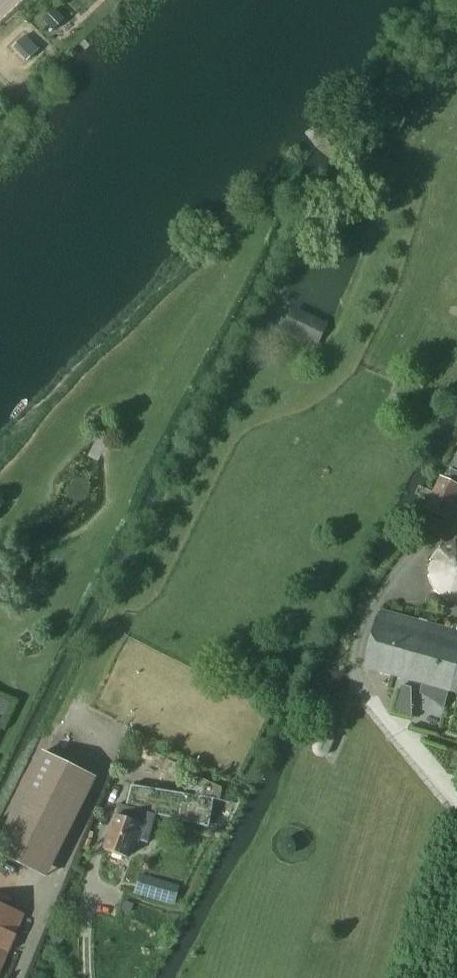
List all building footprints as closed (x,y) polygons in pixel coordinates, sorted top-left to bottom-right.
[(425,509),(446,519),(456,495),(456,451),(448,468),(451,470),(448,476),(445,474),(443,478),(441,477),(425,509)] [(454,542),(441,548),(431,561),(430,575),(436,589),(448,598),(456,598),(456,542),(454,542)] [(361,666),(456,693),(456,632),(455,632),(456,627),(451,625),(450,630),(377,610),(361,666)] [(78,770),(42,752),(0,835),(0,853),(29,867),(78,770)] [(119,816),(117,815),(104,849),(126,857),(132,840),(137,842),(137,841),(148,844),(156,815),(209,828),(213,800),(221,801),(223,788),(197,776),(197,782),(193,781),(192,786),(190,786),(190,791),(195,792),(195,795),(131,785),(125,807),(122,806),(119,816)] [(23,914),(0,904),(0,969),(23,914)]
